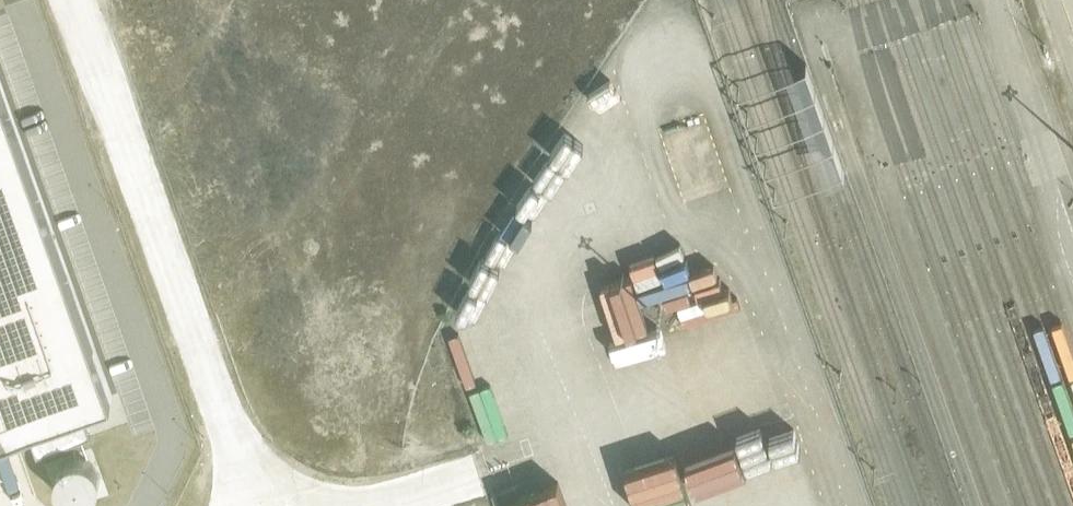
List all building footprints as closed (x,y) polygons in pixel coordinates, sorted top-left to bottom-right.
[(845,167),(807,62),(727,91),(764,196),(845,167)] [(111,395),(0,81),(0,434),(111,395)] [(83,415),(29,434),(37,454),(90,435),(83,415)]
